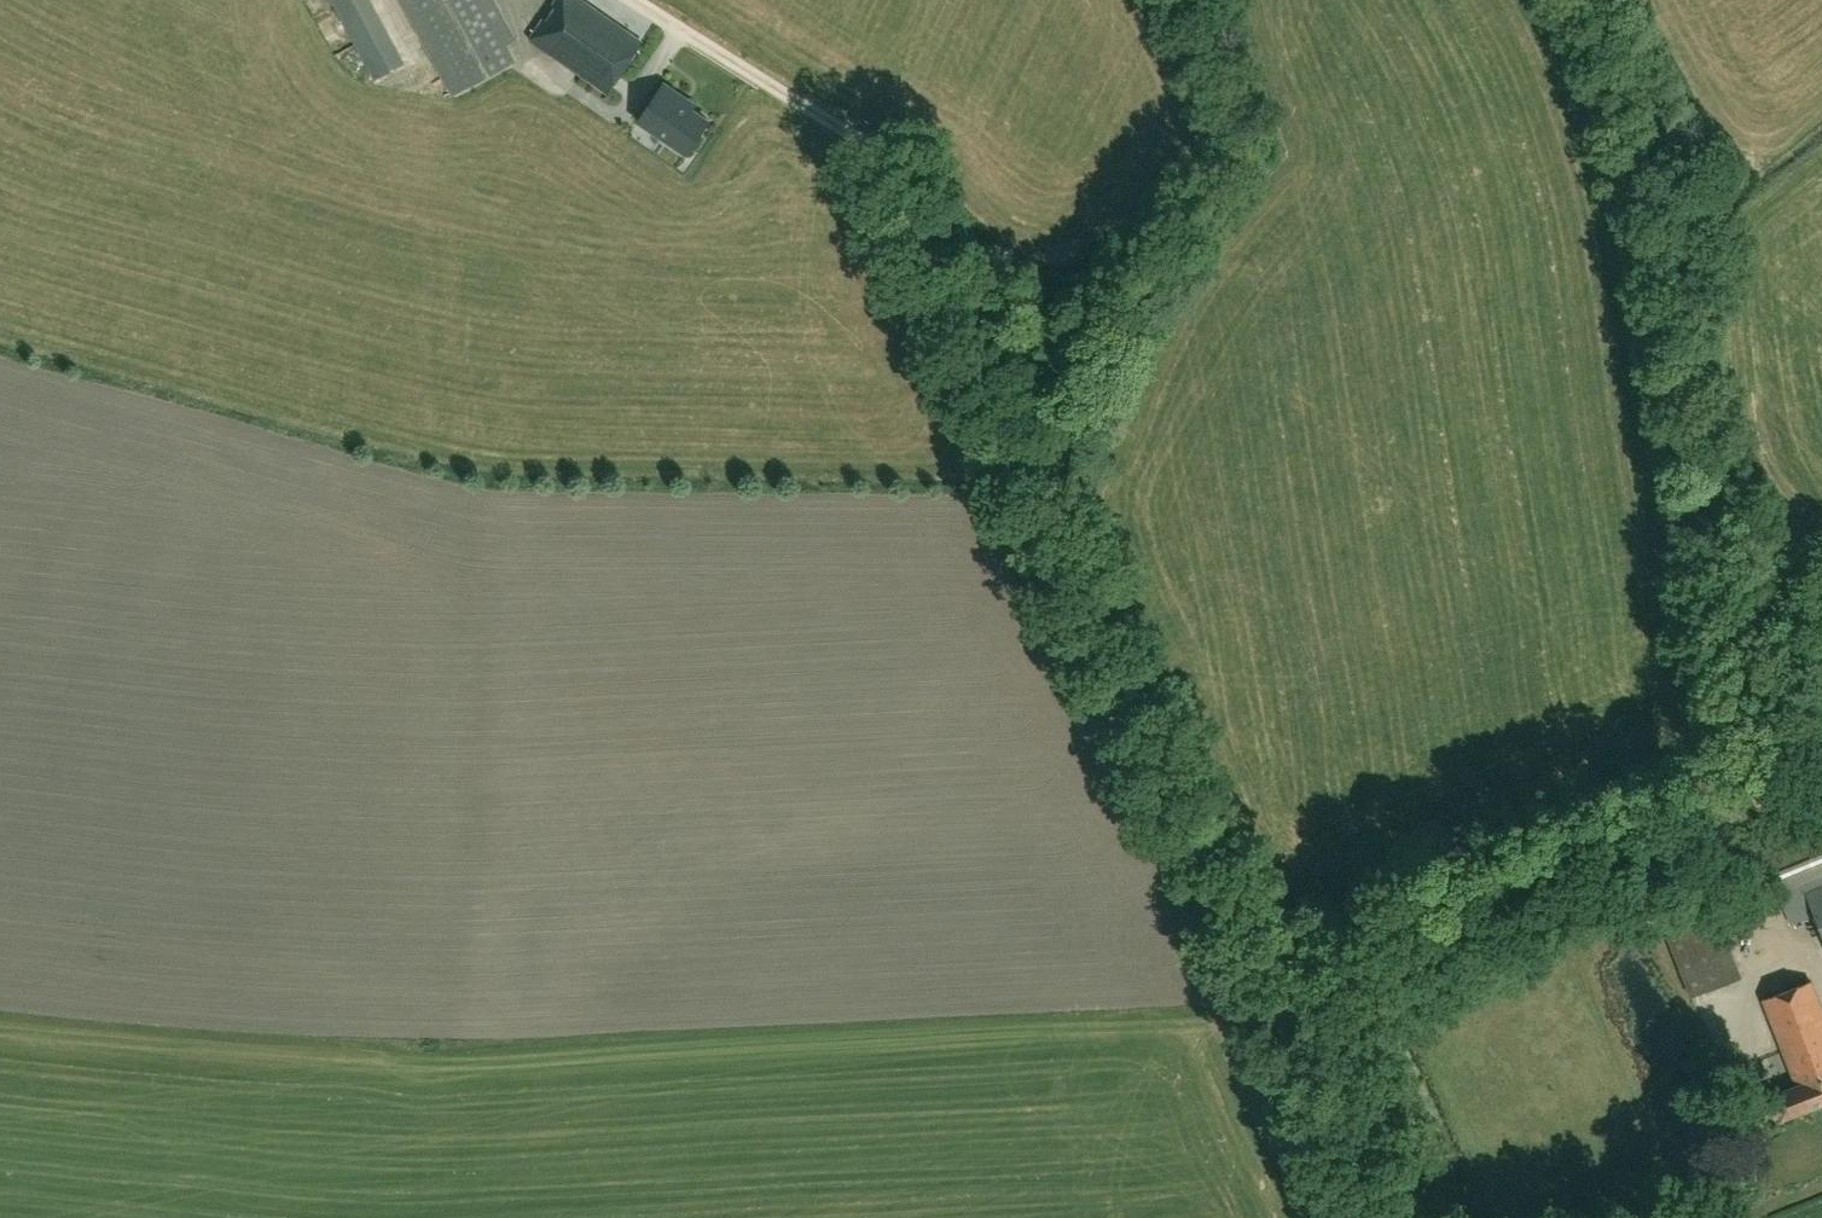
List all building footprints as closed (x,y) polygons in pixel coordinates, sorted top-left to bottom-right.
[(374,80),(404,64),(369,0),(331,0),(374,80)] [(494,0),(402,0),(453,95),(516,61),(507,45),(516,40),(494,0)] [(581,0),(556,0),(552,6),(557,9),(548,21),(544,18),(529,39),(607,94),(643,43),(581,0)] [(639,121),(687,154),(709,121),(679,101),(682,96),(664,84),(639,121)] [(1753,827),(1792,923),(1815,914),(1821,931),(1821,799),(1753,827)] [(1741,977),(1726,939),(1676,958),(1691,996),(1741,977)] [(1763,1000),(1796,1086),(1772,1095),(1781,1119),(1821,1103),(1821,1007),(1812,981),(1763,1000)]
